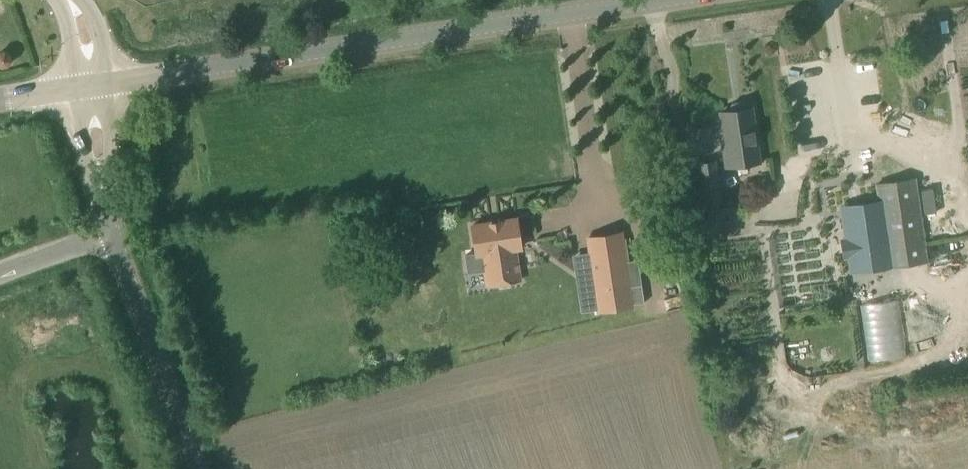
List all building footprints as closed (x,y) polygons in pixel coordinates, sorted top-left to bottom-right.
[(8,67),(12,61),(11,54),(5,51),(0,52),(0,67),(3,68),(8,67)] [(726,166),(759,162),(751,108),(721,113),(724,138),(722,138),(726,166)] [(684,209),(698,207),(722,204),(716,160),(697,163),(698,175),(679,177),(684,209)] [(928,262),(916,178),(875,183),(878,202),(882,202),(884,217),(841,222),(849,274),(892,267),(892,268),(928,262)] [(518,216),(470,224),(475,257),(482,256),(484,270),(482,270),(484,287),(521,281),(517,251),(523,250),(518,216)] [(597,291),(584,293),(586,311),(599,309),(600,311),(632,306),(631,304),(644,302),(638,260),(625,262),(621,233),(589,238),(597,291)] [(868,277),(873,357),(907,355),(902,275),(868,277)]
